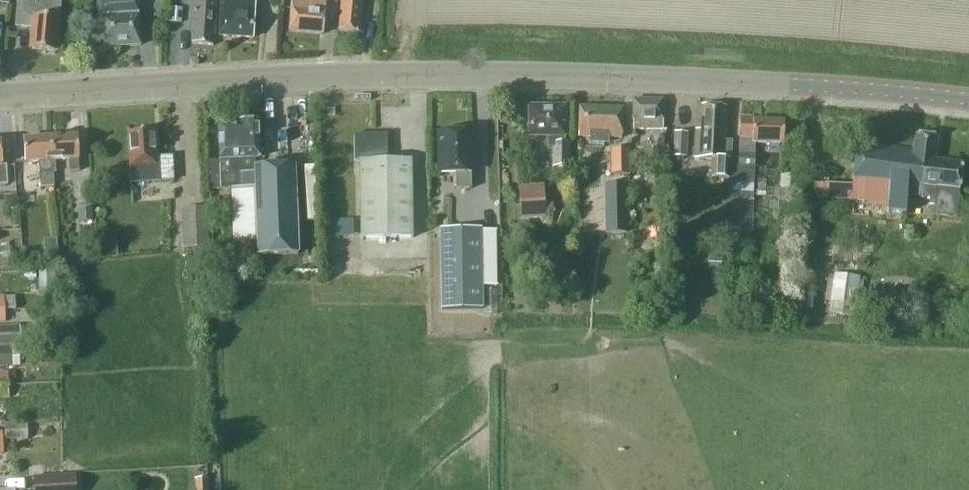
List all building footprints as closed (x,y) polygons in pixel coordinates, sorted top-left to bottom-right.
[(16,27),(32,28),(30,50),(57,52),(60,18),(61,0),(19,0),(16,27)] [(140,46),(139,14),(138,0),(100,0),(97,0),(98,16),(98,29),(103,29),(103,48),(140,46)] [(193,44),(213,46),(217,0),(196,0),(193,44)] [(255,1),(245,0),(222,0),(219,36),(253,38),(255,1)] [(326,0),(325,0),(292,0),(290,32),(323,35),(326,0)] [(339,31),(360,33),(363,0),(342,0),(339,31)] [(633,130),(663,130),(662,100),(633,100),(633,130)] [(724,130),(725,108),(702,106),(701,130),(696,130),(694,159),(712,160),(711,179),(728,180),(729,156),(731,157),(732,141),(724,141),(725,130),(724,130)] [(553,148),(553,167),(553,176),(569,176),(569,167),(569,143),(564,143),(564,137),(565,137),(565,107),(529,107),(529,137),(548,137),(548,148),(553,148)] [(578,137),(594,138),(594,142),(603,143),(603,138),(622,139),(623,109),(579,108),(578,137)] [(753,193),(755,144),(783,145),(784,122),(753,121),(754,118),(740,117),(739,158),(731,158),(730,193),(753,193)] [(210,190),(241,189),(254,188),(253,159),(259,159),(258,122),(238,123),(238,126),(218,127),(220,160),(209,161),(210,190)] [(129,133),(131,167),(132,183),(174,181),(172,157),(157,158),(155,132),(129,133)] [(456,189),(471,189),(471,133),(440,134),(440,174),(456,173),(456,189)] [(687,157),(688,133),(673,133),(672,157),(687,157)] [(361,239),(413,238),(411,160),(387,161),(387,135),(354,135),(355,162),(359,162),(360,166),(360,176),(361,239)] [(853,201),(868,202),(868,206),(887,207),(887,213),(905,215),(907,197),(930,200),(929,206),(934,206),(933,215),(957,218),(962,164),(934,161),(937,137),(915,135),(914,150),(859,144),(855,185),(853,200),(853,201)] [(78,136),(51,138),(52,161),(55,161),(69,160),(69,172),(80,172),(79,159),(78,136)] [(52,161),(51,138),(24,140),(26,163),(38,162),(40,188),(54,187),(53,173),(56,173),(55,161),(52,161)] [(664,156),(664,138),(651,138),(651,155),(664,156)] [(8,185),(7,166),(2,166),(0,143),(0,144),(0,185),(8,185)] [(630,174),(629,149),(610,150),(610,155),(604,155),(605,174),(611,174),(611,175),(630,174)] [(256,191),(241,192),(230,192),(232,244),(250,243),(251,256),(298,254),(295,166),(255,168),(256,191)] [(791,175),(780,174),(778,210),(788,211),(791,175)] [(653,187),(665,187),(665,177),(654,176),(653,187)] [(77,184),(78,205),(92,205),(90,183),(77,184)] [(855,185),(813,183),(813,191),(816,198),(853,200),(855,185)] [(546,219),(543,186),(518,188),(520,221),(546,219)] [(625,186),(606,186),(606,230),(626,230),(625,186)] [(78,208),(79,222),(92,221),(92,208),(78,208)] [(208,208),(181,209),(183,250),(209,249),(208,208)] [(14,261),(17,261),(16,239),(21,238),(21,229),(2,231),(0,231),(0,262),(14,261)] [(442,309),(482,309),(481,229),(441,230),(442,309)] [(45,256),(47,256),(48,270),(59,269),(57,239),(44,240),(45,256)] [(41,268),(41,253),(24,253),(25,268),(41,268)] [(721,269),(721,259),(709,258),(708,268),(721,269)] [(39,289),(55,289),(54,272),(39,272),(39,289)] [(856,317),(861,277),(833,273),(828,314),(856,317)] [(0,328),(0,347),(21,346),(20,326),(0,328)] [(19,347),(0,348),(0,368),(20,367),(19,347)] [(8,385),(7,372),(0,373),(0,386),(8,385)] [(8,385),(0,386),(0,400),(9,399),(8,385)] [(29,424),(5,424),(5,436),(29,435),(29,424)] [(76,475),(33,477),(34,489),(77,489),(76,475)] [(194,480),(195,489),(209,489),(208,480),(194,480)]
